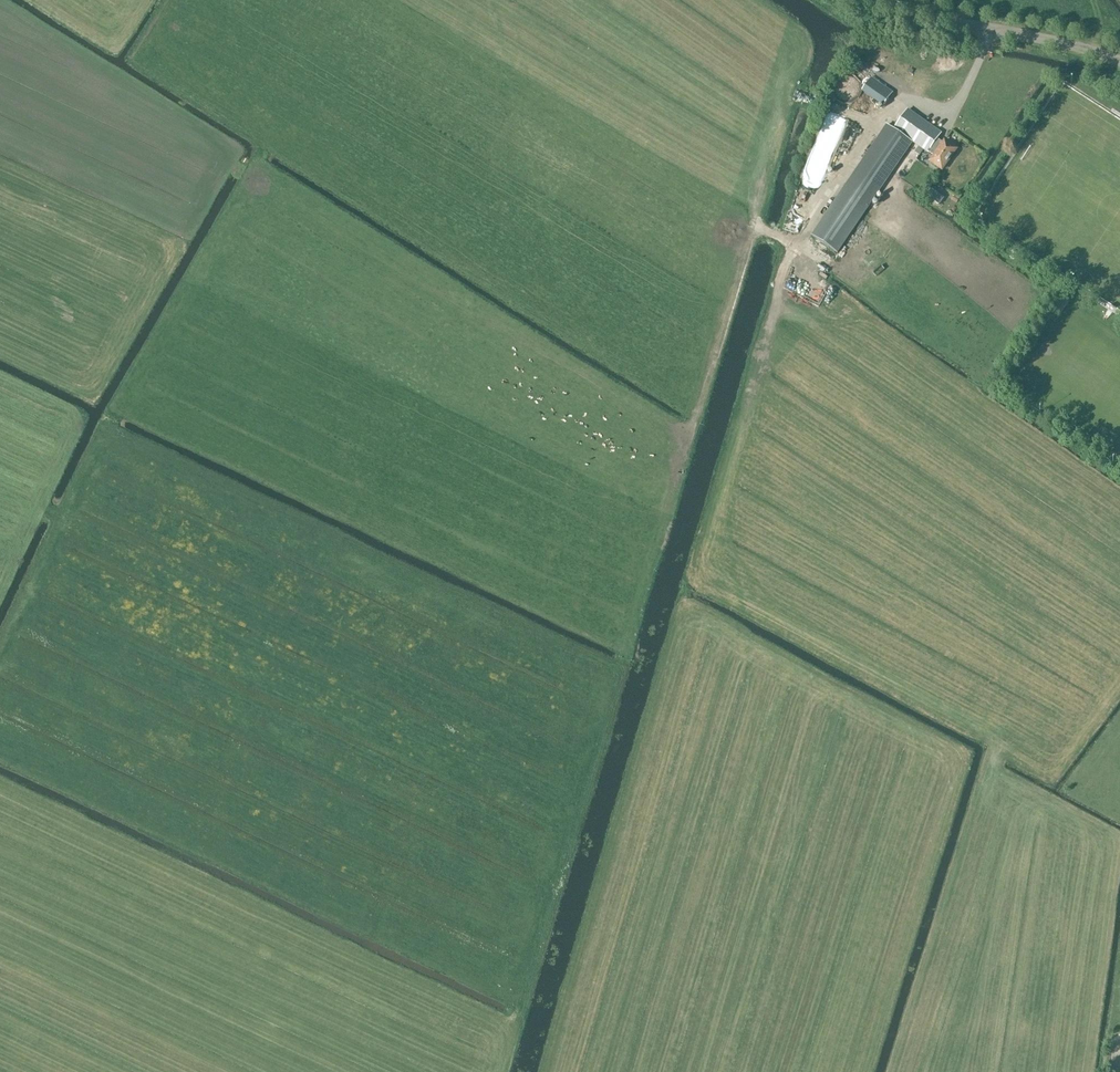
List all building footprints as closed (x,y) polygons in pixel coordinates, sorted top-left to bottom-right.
[(838,78),(833,85),(832,94),(836,101),(842,105),(851,105),(857,100),(861,93),(860,83),(854,78),(846,75),(838,78)] [(884,107),(893,94),(871,79),(862,92),(884,107)] [(941,134),(907,111),(894,130),(888,125),(811,236),(837,254),(914,144),(927,153),(928,152),(934,157),(930,162),(943,171),(957,150),(945,142),(943,145),(936,140),(941,134)] [(944,205),(952,194),(937,184),(929,194),(944,205)] [(867,244),(856,238),(853,244),(849,242),(845,250),(859,258),(867,244)]
